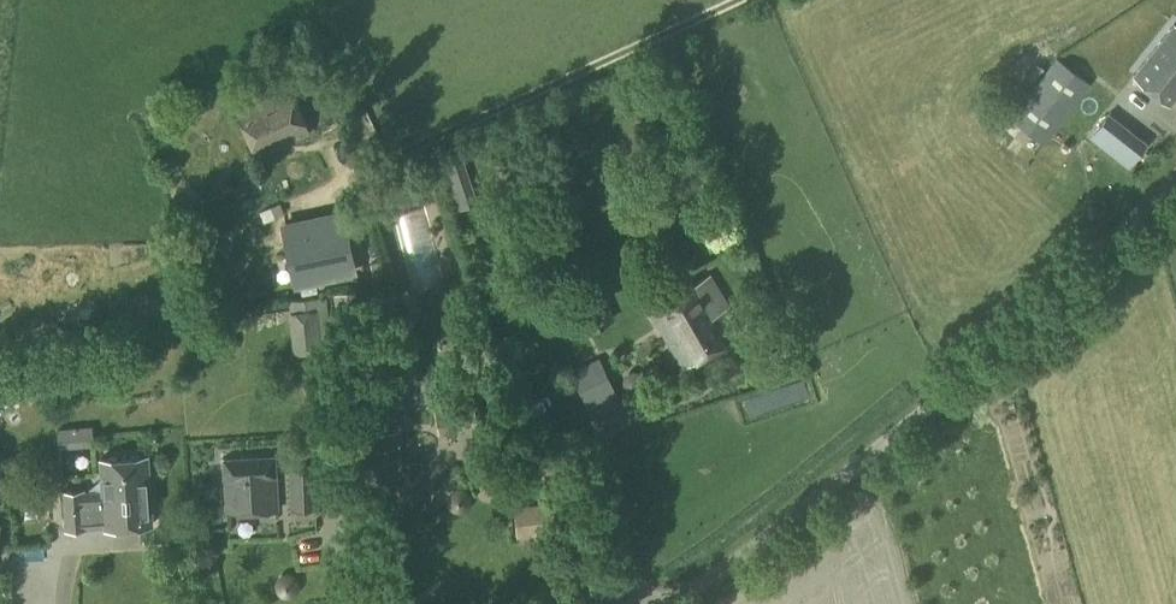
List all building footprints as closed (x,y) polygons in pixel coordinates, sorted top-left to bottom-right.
[(1175,95),(1175,25),(1174,24),(1134,74),(1170,103),(1175,95)] [(1044,144),(1091,83),(1056,57),(1010,118),(1044,144)] [(260,156),(312,131),(288,80),(270,89),(272,94),(238,111),(260,156)] [(1148,142),(1129,127),(1109,152),(1128,167),(1148,142)] [(463,159),(440,166),(455,210),(477,202),(463,159)] [(294,287),(358,274),(344,209),(280,223),(294,287)] [(434,239),(416,245),(427,278),(444,272),(434,239)] [(683,366),(738,334),(723,309),(729,305),(710,273),(649,310),(683,366)] [(248,279),(239,285),(240,296),(250,300),(258,295),(258,284),(248,279)] [(223,301),(234,297),(235,286),(227,280),(217,284),(215,294),(223,301)] [(340,324),(360,318),(353,290),(332,295),(340,324)] [(292,352),(320,349),(319,340),(329,340),(325,297),(293,300),(294,311),(288,311),(292,352)] [(593,418),(621,404),(598,357),(570,371),(593,418)] [(58,448),(94,445),(92,426),(57,429),(58,448)] [(152,523),(147,454),(101,457),(103,489),(89,490),(89,496),(85,496),(85,489),(61,491),(64,530),(88,529),(87,521),(91,521),(92,527),(152,523)] [(227,512),(278,508),(275,454),(224,457),(227,512)] [(289,509),(317,508),(316,468),(288,470),(289,509)] [(517,536),(556,532),(552,501),(514,506),(517,536)]
